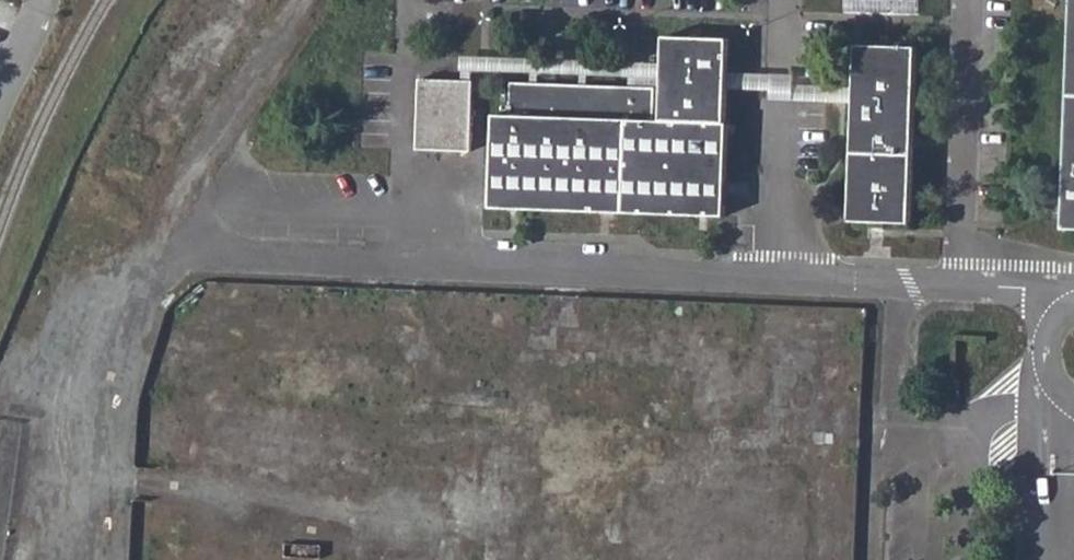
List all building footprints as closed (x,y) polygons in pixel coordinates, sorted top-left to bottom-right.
[(488,115),(485,203),(726,210),(732,39),(665,37),(661,125),(655,125),(655,93),(507,87),(506,116),(488,115)] [(920,45),(863,43),(857,222),(915,225),(920,45)] [(808,83),(806,96),(836,100),(838,87),(808,83)] [(463,86),(430,87),(427,160),(461,160),(463,86)]
